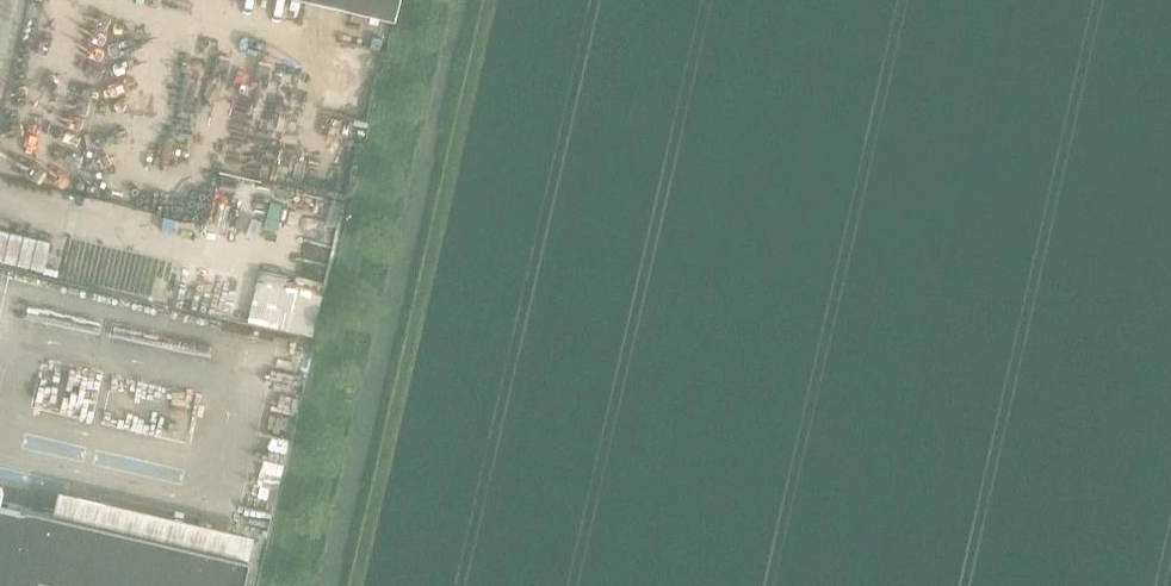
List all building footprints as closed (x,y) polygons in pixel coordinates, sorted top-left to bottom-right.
[(393,16),(397,0),(323,0),(393,16)] [(43,271),(50,241),(0,230),(0,261),(43,271)] [(32,508),(29,507),(28,507),(26,507),(23,507),(20,508),(17,510),(16,511),(14,512),(12,510),(0,507),(0,585),(242,585),(248,558),(32,508)]
